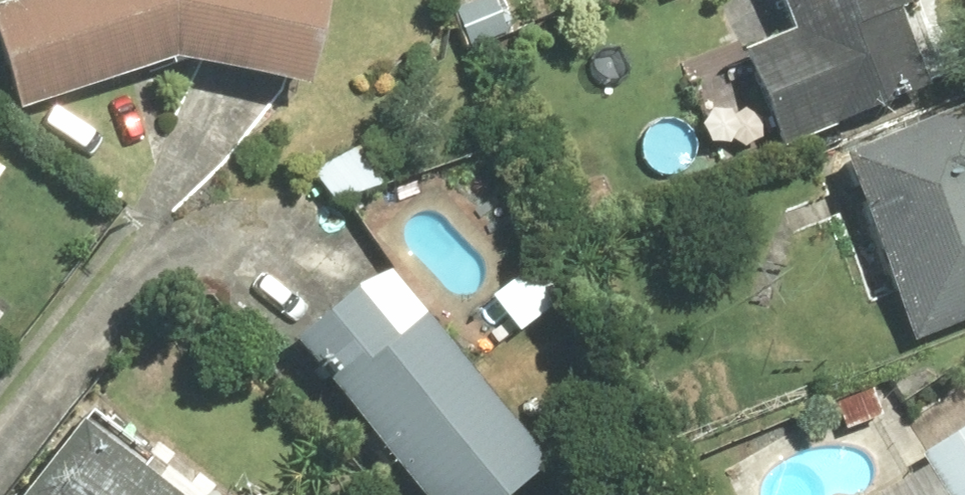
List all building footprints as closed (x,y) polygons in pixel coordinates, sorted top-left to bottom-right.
[(179,56),(309,81),(325,0),(0,0),(0,50),(19,109),(179,56)] [(793,23),(745,41),(785,143),(942,82),(909,0),(783,0),(793,23)] [(840,150),(913,342),(964,322),(964,103),(840,150)] [(368,138),(305,172),(328,214),(390,181),(368,138)] [(293,333),(421,494),(508,494),(548,464),(387,260),(293,333)] [(559,306),(530,262),(480,294),(510,339),(559,306)] [(78,416),(18,494),(182,494),(78,416)] [(923,452),(949,494),(964,494),(964,427),(923,452)]
